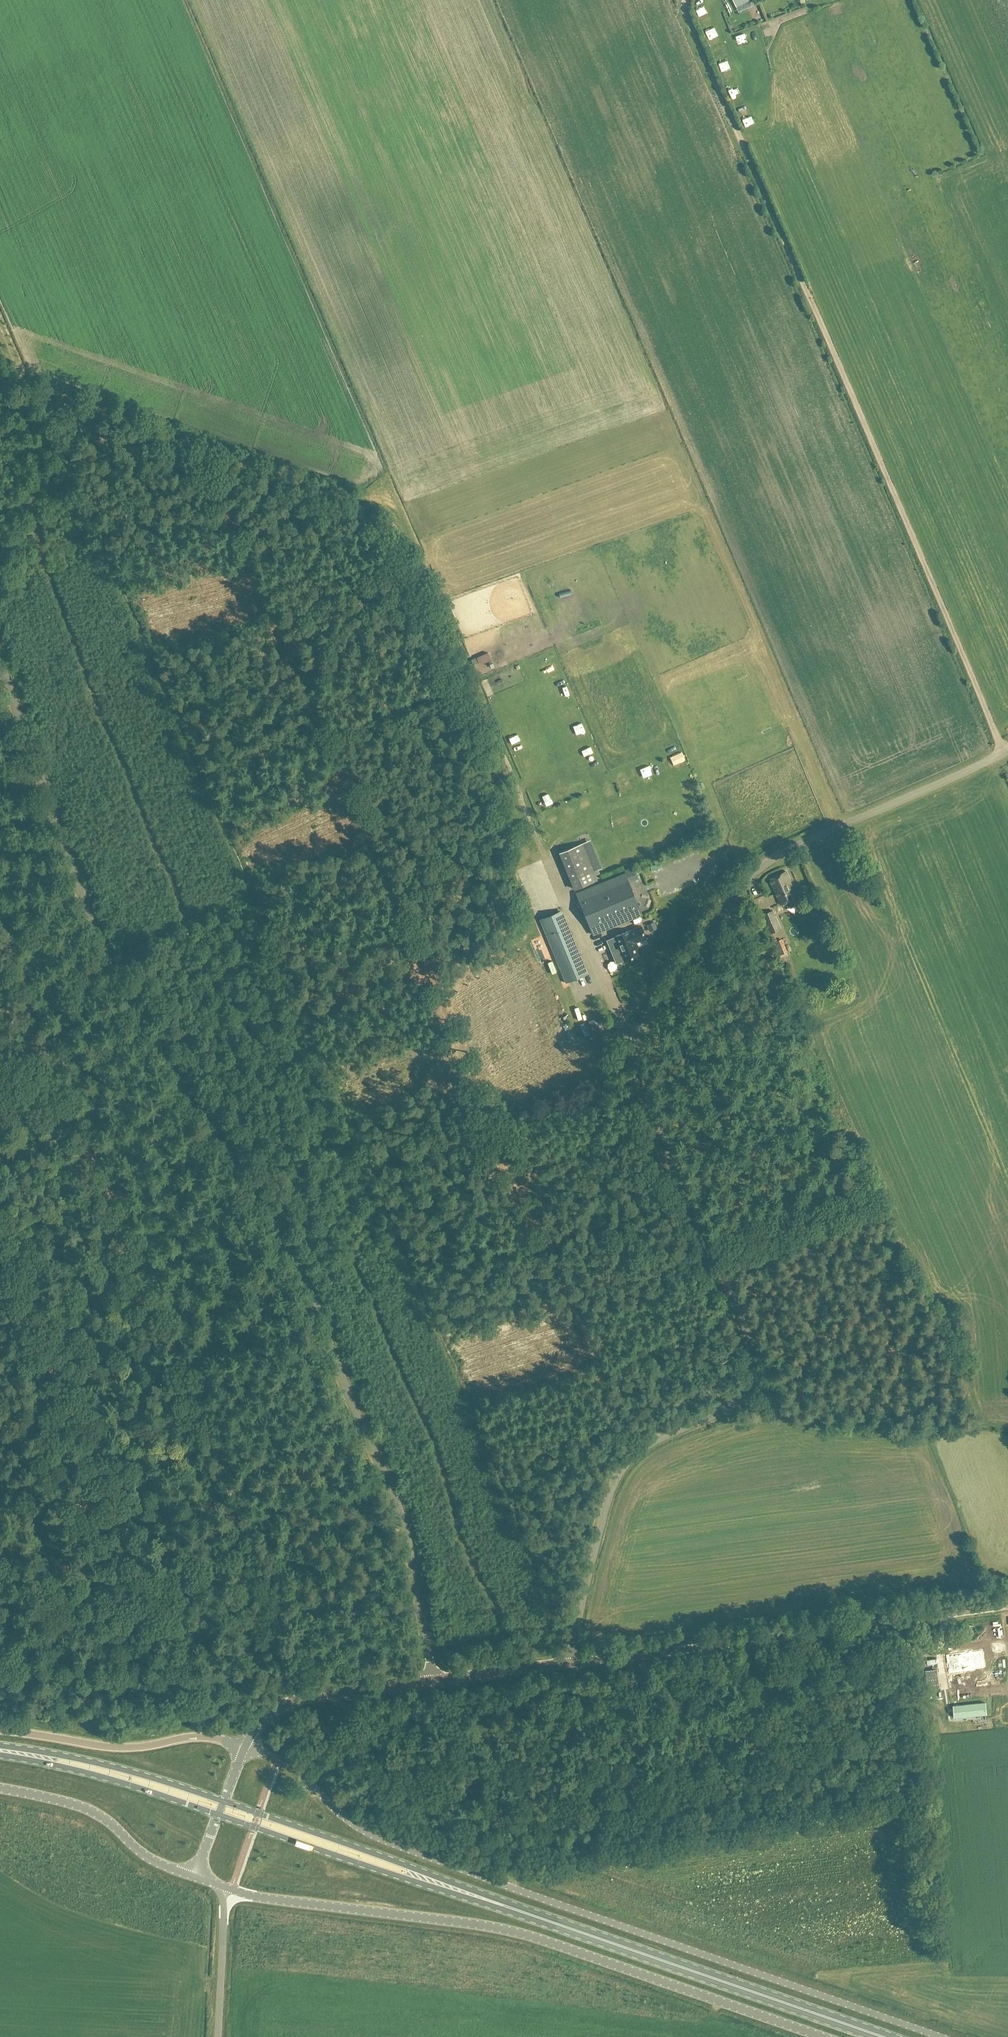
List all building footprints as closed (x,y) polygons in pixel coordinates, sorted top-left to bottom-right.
[(739,12),(751,6),(749,0),(734,0),(739,12)] [(751,27),(745,30),(747,35),(754,32),(751,27)] [(715,52),(720,50),(716,40),(711,42),(715,52)] [(719,60),(722,71),(732,68),(729,58),(719,60)] [(734,82),(729,84),(732,96),(737,94),(734,82)] [(481,657),(484,666),(495,662),(492,653),(481,657)] [(647,786),(656,783),(653,771),(644,773),(647,786)] [(623,783),(627,795),(636,792),(632,780),(623,783)] [(586,796),(595,792),(590,781),(581,785),(586,796)] [(568,786),(561,789),(568,803),(575,799),(568,786)] [(609,791),(616,803),(624,798),(617,786),(609,791)] [(552,797),(545,800),(550,811),(557,808),(552,797)] [(549,818),(554,828),(563,824),(558,814),(549,818)] [(573,888),(596,879),(582,844),(559,853),(573,888)] [(522,867),(533,863),(530,853),(518,857),(522,867)] [(642,915),(629,883),(638,879),(633,866),(624,870),(625,873),(577,893),(594,935),(642,915)] [(769,879),(781,905),(798,898),(786,871),(769,879)] [(639,896),(647,894),(645,888),(637,890),(639,896)] [(774,909),(763,913),(771,933),(782,928),(774,909)] [(540,919),(546,935),(566,983),(588,974),(568,925),(562,910),(540,919)] [(632,930),(612,938),(608,940),(617,963),(622,961),(642,953),(637,942),(646,938),(641,927),(632,930)] [(830,945),(836,943),(831,931),(825,934),(830,945)] [(788,951),(782,938),(774,941),(780,954),(788,951)] [(652,968),(650,964),(632,971),(634,976),(652,968)] [(306,1627),(299,1630),(305,1644),(312,1641),(306,1627)] [(964,1650),(946,1653),(947,1662),(948,1662),(949,1667),(948,1667),(949,1672),(974,1668),(974,1667),(984,1665),(981,1649),(972,1650),(971,1649),(968,1650),(968,1651),(964,1651),(964,1650)]
